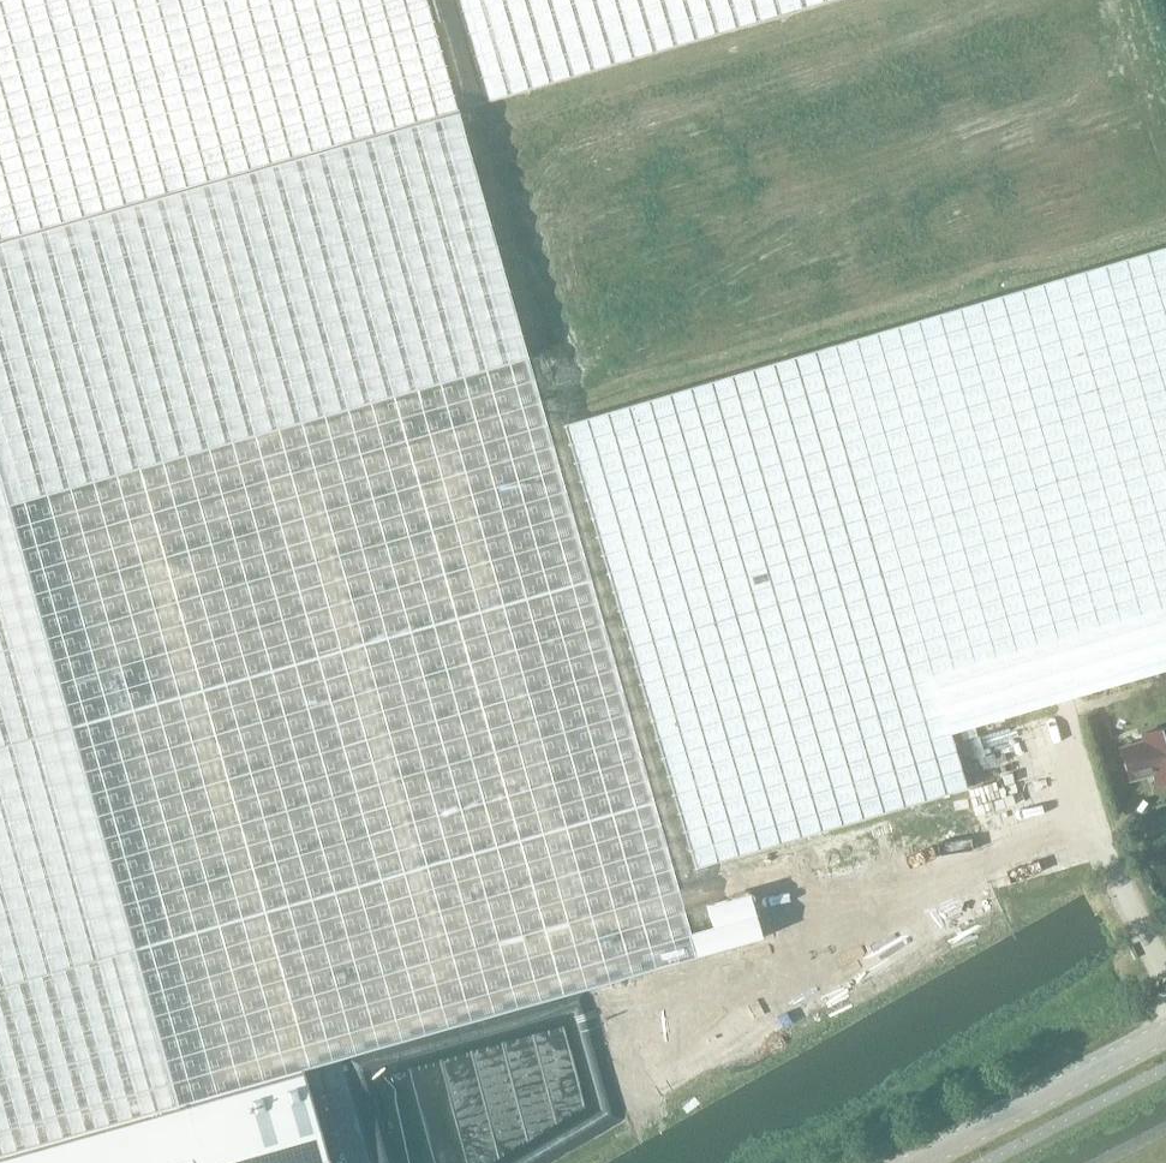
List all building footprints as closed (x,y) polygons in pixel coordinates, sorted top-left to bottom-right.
[(456,111),(424,0),(0,0),(0,240),(456,111)] [(489,100),(829,0),(459,0),(489,100)] [(0,240),(0,477),(8,505),(526,358),(456,111),(0,240)] [(466,478),(591,899),(965,788),(949,733),(1165,669),(1165,246),(459,455),(466,478)] [(415,395),(13,505),(181,1088),(588,977),(415,395)] [(178,1108),(8,505),(0,477),(0,1158),(178,1108)] [(1153,773),(1156,785),(1165,782),(1165,727),(1142,734),(1144,741),(1119,749),(1128,780),(1153,773)] [(0,1158),(0,1162),(329,1162),(303,1072),(178,1108),(0,1158)] [(328,1136),(334,1162),(338,1162),(347,1161),(340,1133),(328,1136)]
